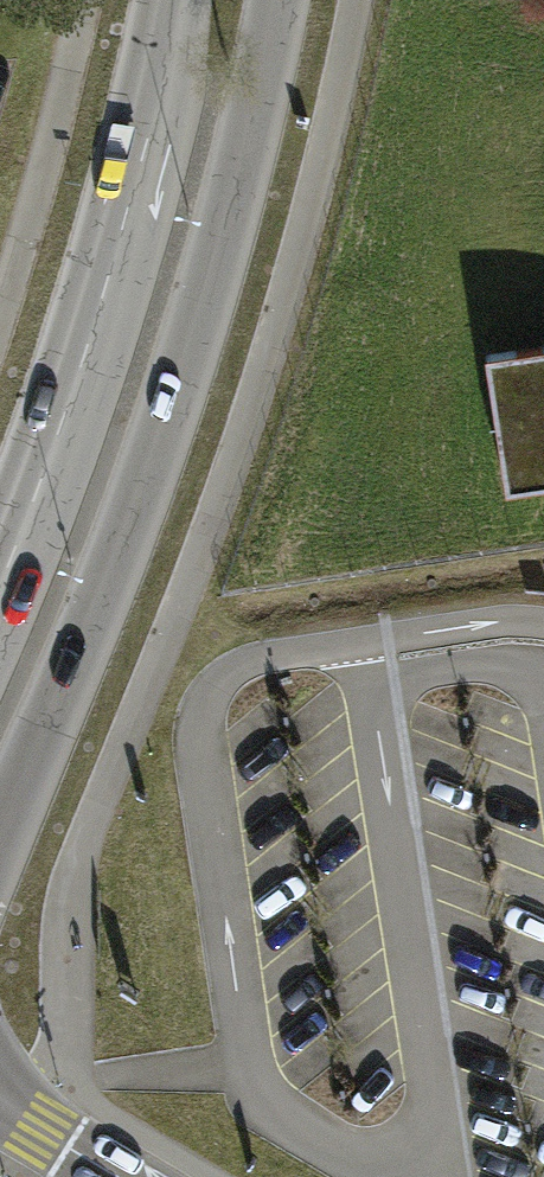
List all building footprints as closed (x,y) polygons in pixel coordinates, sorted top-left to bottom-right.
[(490,361),(513,494),(543,489),(543,352),(490,361)]
